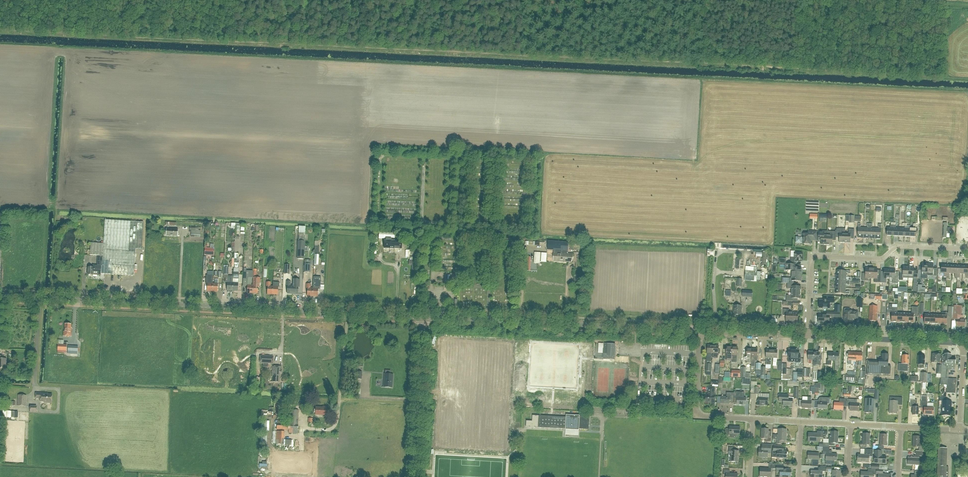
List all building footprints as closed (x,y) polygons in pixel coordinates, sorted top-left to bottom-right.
[(90,255),(98,256),(97,262),(102,262),(102,267),(101,267),(101,266),(93,266),(93,268),(88,267),(87,275),(93,275),(97,275),(97,274),(134,276),(135,249),(142,249),(143,222),(105,220),(103,244),(91,243),(90,255)] [(930,236),(931,221),(922,221),(921,235),(930,236)] [(200,238),(201,231),(195,230),(196,227),(190,227),(189,232),(191,232),(190,237),(200,238)] [(177,237),(178,229),(166,229),(166,236),(177,237)] [(839,243),(845,243),(845,233),(842,233),(843,229),(836,229),(836,233),(839,233),(839,238),(839,243)] [(849,233),(845,233),(845,243),(850,243),(851,239),(851,234),(854,234),(854,230),(849,229),(849,233)] [(803,243),(803,244),(811,244),(811,240),(817,241),(817,232),(808,231),(808,234),(803,234),(803,238),(797,238),(796,243),(803,243)] [(819,231),(818,238),(818,241),(821,241),(821,245),(827,245),(827,235),(824,235),(824,231),(819,231)] [(827,235),(827,245),(832,245),(833,239),(836,239),(836,232),(830,231),(830,235),(827,235)] [(401,249),(402,240),(394,240),(394,234),(379,233),(379,239),(384,239),(384,248),(401,249)] [(562,257),(563,242),(548,241),(548,250),(554,250),(553,261),(567,262),(567,259),(564,259),(565,257),(562,257)] [(563,242),(562,257),(565,257),(564,259),(567,259),(567,262),(571,262),(572,260),(573,260),(573,254),(568,254),(567,254),(567,251),(568,251),(568,243),(563,243),(563,242)] [(791,257),(791,260),(790,263),(797,264),(797,260),(802,261),(803,253),(795,253),(795,257),(792,257),(791,257)] [(792,274),(802,275),(802,268),(796,268),(796,264),(786,264),(785,270),(792,271),(792,274)] [(937,269),(933,269),(933,264),(928,264),(928,275),(927,275),(927,276),(937,277),(937,269)] [(903,278),(909,278),(910,267),(903,266),(903,273),(900,273),(899,280),(903,280),(903,278)] [(914,267),(910,267),(909,278),(914,278),(913,283),(917,283),(918,277),(918,271),(914,270),(914,267)] [(868,278),(871,278),(872,268),(866,268),(865,274),(862,274),(862,273),(863,273),(862,273),(862,281),(868,281),(868,278)] [(872,268),(871,278),(874,279),(874,283),(880,283),(881,275),(881,274),(880,274),(880,275),(877,275),(878,268),(872,268)] [(881,275),(880,283),(886,283),(887,279),(889,279),(890,269),(884,269),(884,275),(881,275)] [(890,269),(889,279),(893,279),(893,283),(898,284),(899,276),(895,275),(896,269),(890,269)] [(304,279),(310,280),(311,280),(312,270),(304,270),(304,279)] [(757,271),(745,270),(744,280),(756,281),(757,271)] [(449,280),(449,283),(458,283),(459,274),(450,274),(449,277),(449,280)] [(801,281),(802,275),(792,274),(792,278),(786,278),(785,283),(787,283),(794,283),(794,281),(801,281)] [(313,281),(313,289),(312,289),(312,296),(318,296),(318,289),(320,290),(321,281),(313,281)] [(794,283),(787,283),(787,289),(792,289),(792,292),(801,293),(801,287),(794,286),(794,283)] [(801,293),(792,292),(792,296),(787,295),(786,301),(793,301),(793,298),(800,299),(801,293)] [(834,297),(827,296),(823,296),(823,300),(820,300),(819,308),(830,308),(830,303),(834,303),(834,297)] [(892,310),(892,313),(891,322),(897,322),(897,313),(898,308),(892,307),(892,304),(889,304),(889,310),(892,310)] [(870,305),(869,321),(877,321),(877,316),(877,313),(878,306),(870,305)] [(734,306),(733,315),(741,315),(742,306),(734,306)] [(961,316),(962,310),(962,308),(962,306),(958,306),(958,307),(954,307),(953,320),(956,320),(956,326),(965,327),(965,320),(963,320),(963,316),(961,316)] [(912,307),(912,314),(908,314),(908,323),(914,323),(914,314),(918,314),(918,307),(912,307)] [(786,322),(792,322),(792,312),(789,312),(789,309),(783,309),(783,316),(786,316),(786,322)] [(845,311),(844,322),(852,322),(852,318),(854,318),(854,319),(858,319),(858,312),(853,312),(853,311),(845,311)] [(827,312),(827,315),(819,314),(818,323),(830,323),(830,317),(840,317),(840,313),(827,312)] [(71,337),(72,328),(71,328),(71,324),(65,324),(65,332),(64,332),(63,337),(71,337)] [(64,340),(62,340),(58,340),(58,350),(66,351),(67,345),(63,344),(64,340)] [(603,359),(615,360),(616,344),(604,344),(603,359)] [(814,359),(813,365),(813,382),(822,382),(822,372),(817,372),(817,365),(821,365),(821,359),(819,359),(819,352),(814,352),(814,359)] [(857,360),(857,353),(848,352),(848,364),(851,364),(851,360),(857,360)] [(882,354),(882,358),(880,358),(879,359),(879,361),(868,360),(867,375),(891,376),(891,366),(888,366),(888,363),(889,354),(882,354)] [(941,354),(932,354),(932,363),(940,363),(941,354)] [(944,354),(944,355),(942,356),(941,378),(946,378),(946,370),(955,370),(955,367),(956,358),(955,358),(951,358),(951,354),(944,354)] [(899,364),(899,371),(908,372),(908,364),(909,364),(909,355),(902,355),(902,364),(899,364)] [(260,364),(260,367),(267,367),(267,364),(273,364),(273,357),(260,356),(260,364)] [(280,382),(280,374),(282,374),(282,371),(281,371),(281,367),(273,366),(272,377),(273,377),(273,382),(280,382)] [(766,367),(761,367),(761,379),(770,379),(770,376),(765,376),(766,367)] [(790,369),(782,369),(782,380),(790,380),(790,369)] [(793,372),(793,380),(797,381),(797,377),(802,378),(803,371),(798,370),(797,373),(793,372)] [(392,388),(393,375),(384,374),(383,387),(392,388)] [(261,378),(254,378),(253,389),(260,390),(261,378)] [(816,382),(815,387),(816,387),(815,394),(819,395),(819,390),(820,390),(820,391),(824,392),(825,383),(816,382)] [(955,394),(956,386),(947,385),(946,393),(955,394)] [(708,403),(715,403),(715,395),(714,395),(715,387),(708,387),(708,392),(709,392),(709,395),(705,395),(704,403),(705,403),(706,404),(708,404),(708,403)] [(918,400),(915,400),(915,396),(912,396),(913,392),(910,392),(909,402),(910,402),(910,407),(913,407),(913,415),(919,416),(919,407),(917,407),(918,400)] [(36,393),(35,399),(40,399),(40,402),(44,402),(44,403),(52,403),(52,395),(45,395),(45,394),(36,393)] [(734,394),(734,393),(727,393),(726,397),(721,396),(721,403),(730,404),(730,402),(733,403),(734,394)] [(734,394),(733,403),(737,403),(737,404),(746,405),(746,398),(738,397),(738,394),(734,394)] [(18,395),(17,406),(26,406),(26,396),(18,395)] [(792,407),(793,399),(788,398),(789,395),(780,395),(779,401),(783,402),(783,406),(787,406),(787,407),(792,407)] [(928,401),(927,401),(927,396),(921,396),(921,408),(924,408),(924,415),(933,415),(934,408),(927,408),(928,401)] [(762,405),(767,405),(768,398),(765,398),(765,397),(758,397),(758,405),(762,405)] [(812,397),(808,397),(807,401),(802,401),(802,408),(811,408),(814,408),(815,401),(811,401),(812,397)] [(890,397),(889,413),(897,414),(898,404),(902,404),(902,398),(890,397)] [(830,398),(822,398),(820,398),(818,400),(818,401),(818,409),(827,409),(827,404),(829,404),(830,398)] [(847,405),(847,399),(840,399),(839,403),(834,402),(834,409),(843,410),(843,405),(847,405)] [(862,400),(847,399),(847,405),(850,405),(850,410),(859,411),(860,403),(862,404),(862,400)] [(866,399),(865,412),(873,413),(874,399),(866,399)] [(940,415),(950,416),(951,408),(952,401),(943,401),(942,415),(940,415)] [(327,415),(327,407),(323,407),(322,408),(316,407),(315,415),(327,415)] [(297,434),(298,410),(289,410),(289,421),(277,420),(277,430),(288,430),(288,433),(297,434)] [(589,429),(590,417),(580,416),(580,415),(566,415),(566,417),(539,415),(533,415),(532,421),(526,420),(526,427),(566,429),(571,429),(571,432),(574,432),(574,430),(579,430),(579,429),(589,429)] [(730,436),(730,434),(740,435),(740,427),(730,426),(730,429),(726,429),(726,436),(730,436)] [(762,428),(761,438),(761,439),(765,439),(765,442),(771,442),(771,435),(768,435),(769,429),(762,428)] [(779,429),(778,438),(778,439),(777,439),(777,444),(782,444),(782,441),(786,441),(787,429),(779,429)] [(809,433),(808,438),(808,441),(820,442),(821,438),(824,438),(824,431),(817,431),(817,434),(809,433)] [(863,433),(863,444),(860,444),(860,448),(866,448),(866,445),(870,445),(870,434),(863,433)] [(913,436),(913,447),(919,447),(919,450),(924,451),(928,451),(929,444),(925,444),(920,444),(920,436),(913,436)] [(768,453),(771,454),(771,446),(765,446),(765,449),(759,448),(758,457),(767,458),(768,453)] [(731,462),(738,462),(739,451),(735,451),(735,448),(729,447),(729,451),(731,452),(731,462)] [(773,451),(777,451),(777,459),(787,459),(787,451),(781,450),(781,447),(773,447),(773,451)] [(831,451),(829,451),(829,447),(823,447),(823,450),(822,455),(826,455),(826,460),(837,461),(837,454),(832,454),(832,452),(831,451)] [(938,448),(937,476),(948,476),(948,467),(946,467),(947,448),(938,448)] [(866,455),(858,455),(858,462),(868,462),(869,457),(872,457),(872,450),(866,449),(866,455)] [(875,463),(886,463),(886,456),(882,456),(882,451),(875,451),(875,463)] [(776,469),(776,464),(769,464),(769,469),(760,468),(760,476),(768,476),(771,476),(771,469),(776,469)] [(780,472),(780,476),(785,476),(791,476),(791,470),(782,469),(782,466),(777,465),(776,472),(780,472)] [(826,468),(819,468),(820,468),(820,471),(811,471),(811,476),(822,476),(823,472),(826,472),(826,468)] [(872,469),(870,469),(870,472),(861,472),(861,476),(874,476),(874,475),(876,475),(876,474),(876,469),(872,469)]
